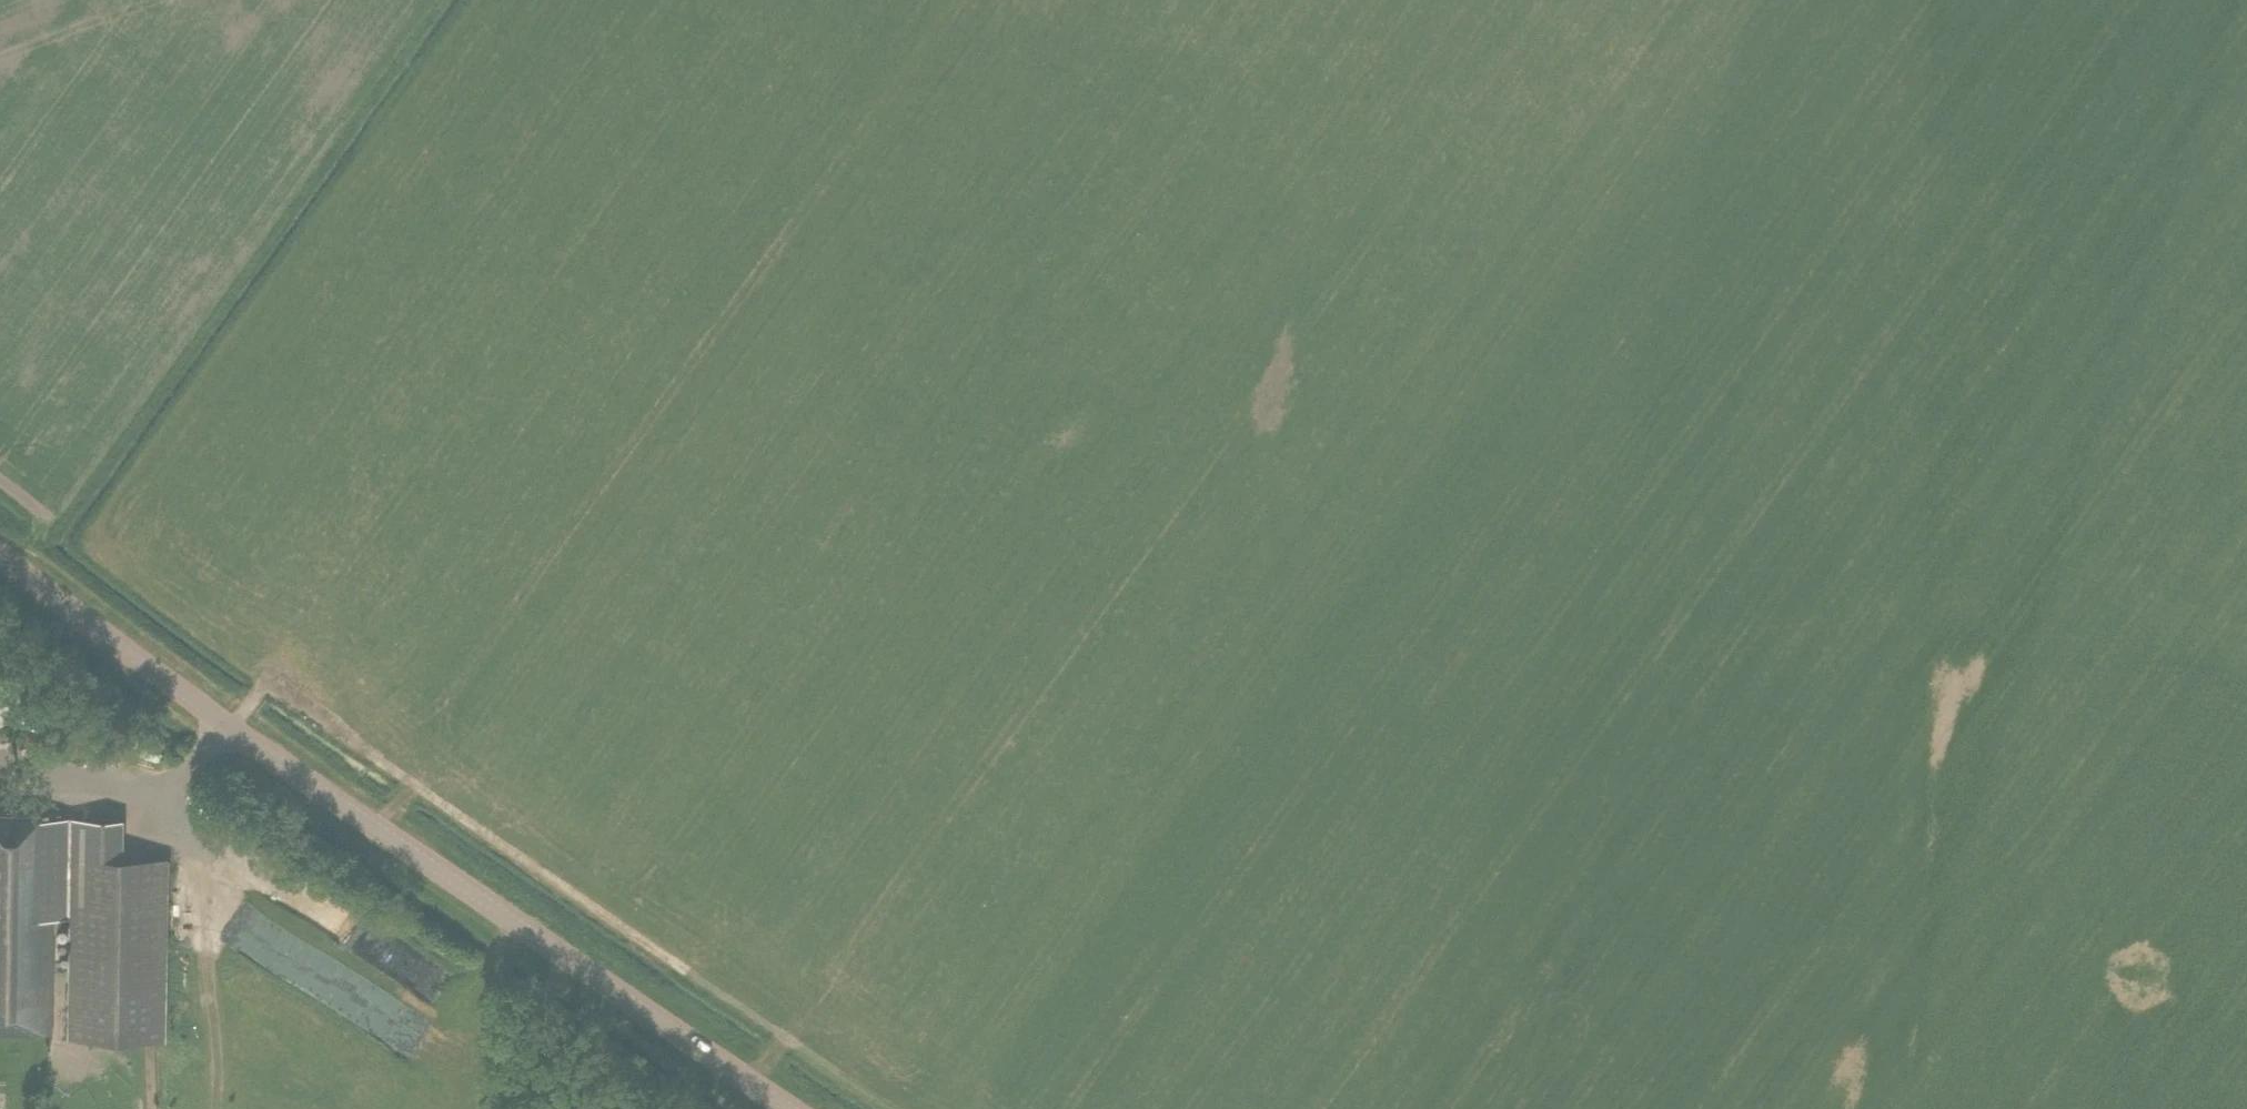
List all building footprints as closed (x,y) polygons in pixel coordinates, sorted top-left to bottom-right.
[(48,1034),(49,917),(67,917),(66,1038),(162,1039),(166,858),(117,857),(118,817),(59,816),(59,812),(0,810),(0,1033),(48,1034)]
